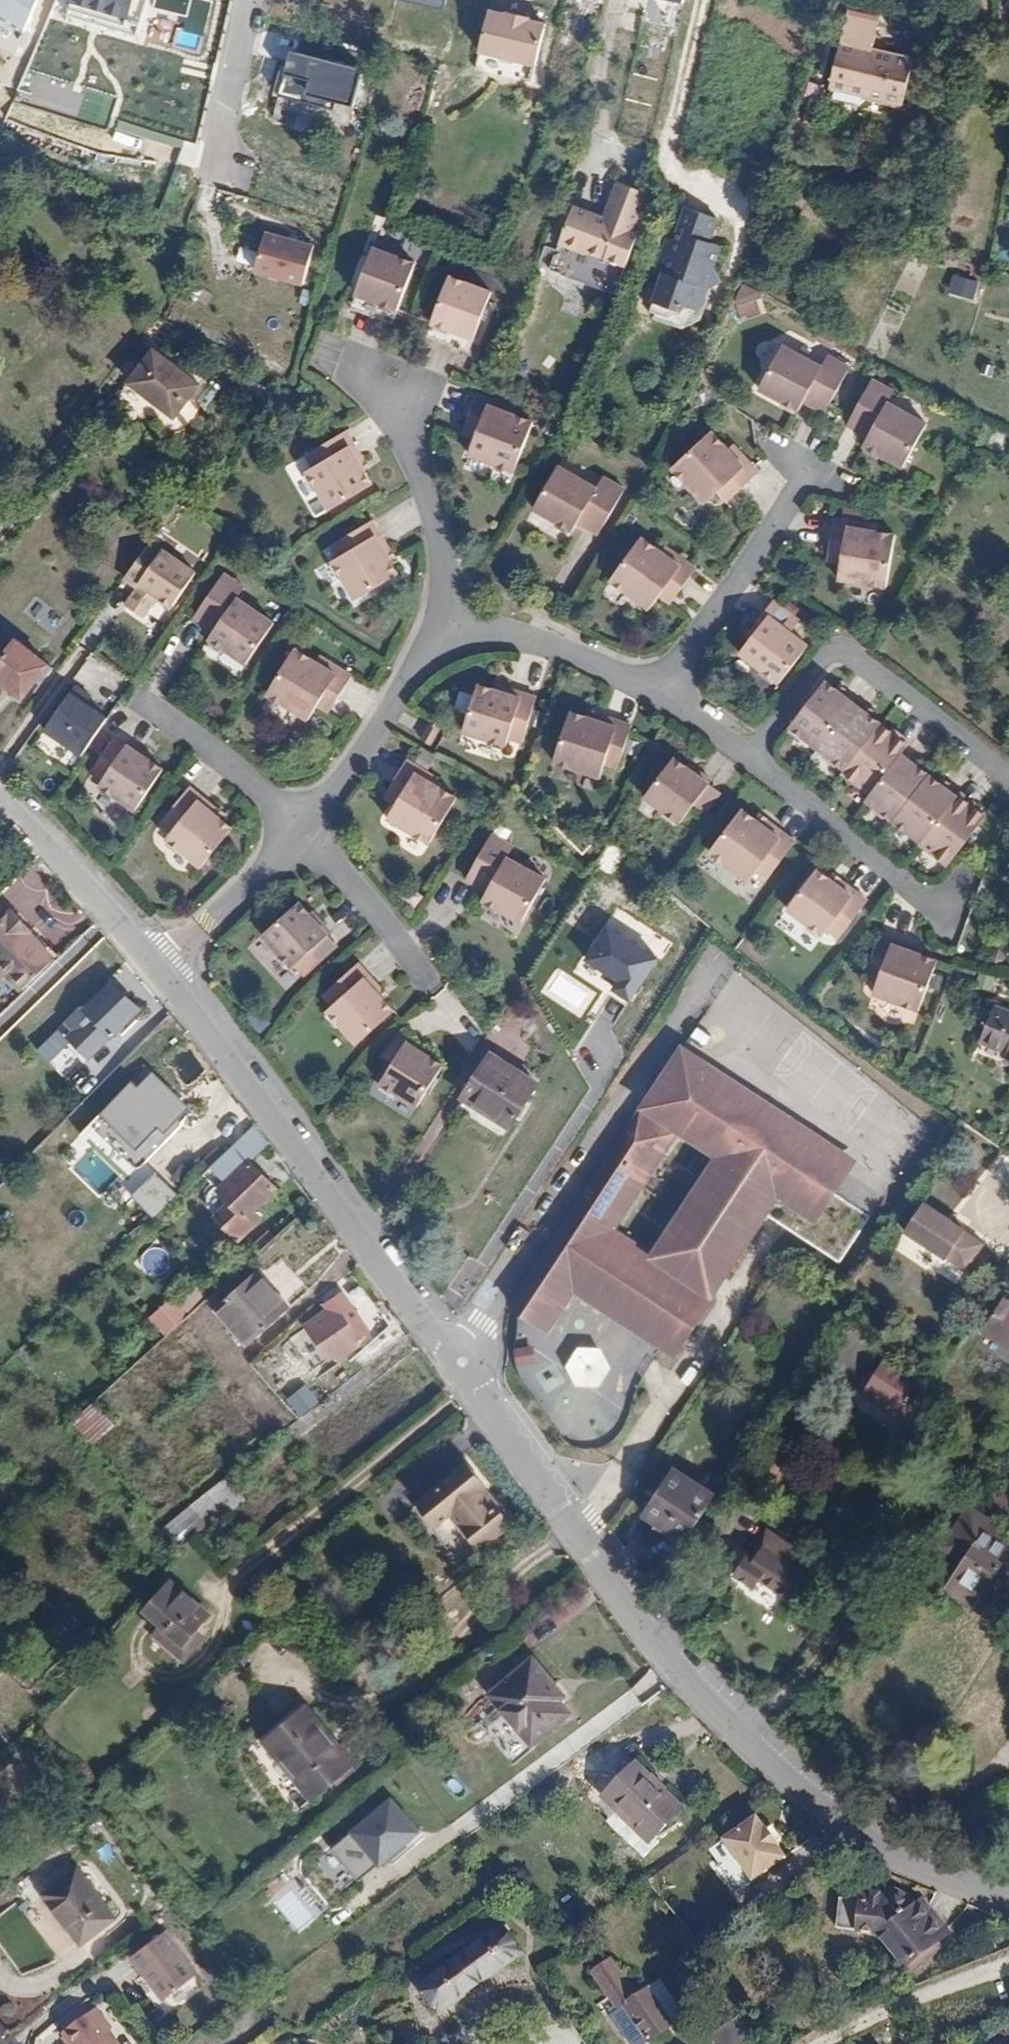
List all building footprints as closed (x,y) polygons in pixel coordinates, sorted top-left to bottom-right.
[(70,0),(127,18),(133,0),(70,0)] [(479,54),(492,57),(533,67),(544,25),(527,21),(528,18),(507,13),(506,16),(500,14),(489,12),(481,42),(479,54)] [(841,86),(915,104),(924,59),(883,49),(890,20),(860,13),(841,86)] [(349,123),(353,109),(364,67),(303,52),(301,63),(286,59),(275,104),(349,123)] [(914,111),(915,104),(841,86),(837,102),(874,112),(876,101),(914,111)] [(76,121),(105,128),(110,107),(81,100),(76,121)] [(0,143),(0,166),(11,151),(0,143)] [(628,176),(617,203),(628,207),(624,217),(614,212),(583,200),(559,266),(624,290),(662,188),(628,176)] [(628,207),(617,203),(614,212),(624,217),(628,207)] [(713,283),(719,281),(727,277),(721,263),(727,242),(716,238),(725,213),(694,203),(679,246),(671,244),(664,266),(671,268),(658,306),(662,308),(675,312),(688,306),(690,299),(705,305),(713,283)] [(315,245),(264,231),(253,271),(304,286),(315,245)] [(384,244),(366,290),(408,307),(426,259),(384,244)] [(236,261),(253,266),(257,250),(241,245),(236,261)] [(460,272),(442,319),(484,335),(502,288),(460,272)] [(707,314),(719,281),(713,283),(705,305),(690,299),(688,306),(675,312),(662,308),(660,312),(688,323),(707,314)] [(763,316),(760,286),(738,288),(741,318),(763,316)] [(408,307),(366,290),(361,304),(402,320),(408,307)] [(484,335),(442,319),(436,333),(478,349),(484,335)] [(840,371),(832,366),(792,346),(769,388),(808,410),(813,401),(819,390),(827,394),(821,405),(834,412),(859,368),(846,360),(840,371)] [(838,356),(832,366),(840,371),(846,360),(838,356)] [(165,361),(139,395),(185,430),(211,395),(165,361)] [(258,374),(253,382),(268,389),(272,382),(258,374)] [(889,398),(895,387),(882,380),(857,425),(870,433),(877,421),(884,426),(878,437),(873,446),(913,467),(936,424),(896,402),(889,398)] [(902,391),(895,387),(889,398),(896,402),(902,391)] [(486,390),(476,416),(489,422),(483,436),(478,452),(523,469),(542,420),(519,411),(521,404),(486,390)] [(819,390),(813,401),(821,405),(827,394),(819,390)] [(489,422),(476,416),(470,430),(483,436),(489,422)] [(877,421),(870,433),(878,437),(884,426),(877,421)] [(375,459),(373,457),(356,427),(315,450),(323,463),(316,467),(338,505),(381,481),(373,466),(370,461),(375,459)] [(714,501),(727,490),(738,480),(747,490),(768,472),(742,444),(737,448),(721,431),(682,466),(714,501)] [(375,456),(373,457),(375,459),(370,461),(373,466),(379,463),(375,456)] [(581,528),(586,520),(592,509),(600,514),(594,524),(607,532),(633,487),(620,479),(613,491),(605,486),(567,464),(541,506),(581,528)] [(612,475),(605,486),(613,491),(620,479),(612,475)] [(738,480),(727,490),(736,501),(747,490),(738,480)] [(592,509),(586,520),(594,524),(600,514),(592,509)] [(399,549),(398,547),(381,517),(340,540),(348,553),(341,557),(364,596),(406,570),(398,556),(395,551),(399,549)] [(852,547),(850,561),(847,579),(894,586),(903,535),(879,531),(880,524),(843,517),(838,545),(852,547)] [(657,607),(668,594),(676,582),(687,590),(704,568),(673,545),(670,551),(650,536),(619,578),(657,607)] [(172,542),(148,574),(180,597),(203,566),(172,542)] [(400,545),(398,547),(399,549),(395,551),(398,556),(404,553),(400,545)] [(836,560),(850,561),(852,547),(838,545),(836,560)] [(282,619),(244,592),(237,588),(244,578),(232,569),(202,611),(215,620),(222,610),(229,615),(222,625),(217,634),(253,659),(282,619)] [(237,588),(244,592),(251,583),(244,578),(237,588)] [(676,582),(668,594),(679,602),(687,590),(676,582)] [(781,600),(761,625),(765,628),(757,639),(747,651),(787,682),(817,644),(799,629),(806,620),(781,600)] [(215,620),(222,625),(229,615),(222,610),(215,620)] [(765,628),(761,625),(754,635),(757,639),(765,628)] [(44,667),(54,653),(39,641),(36,646),(16,630),(0,651),(0,669),(26,689),(44,667)] [(315,715),(325,700),(332,688),(344,696),(359,672),(326,652),(323,658),(302,645),(274,689),(315,715)] [(54,653),(44,667),(51,671),(61,658),(54,653)] [(508,683),(510,684),(511,682),(503,680),(501,687),(506,688),(508,683)] [(543,695),(510,684),(508,683),(506,688),(501,687),(486,681),(470,728),(513,742),(515,735),(529,739),(543,695)] [(848,694),(842,689),(832,681),(797,727),(831,753),(831,758),(841,766),(847,765),(852,769),(849,772),(876,794),(872,799),(879,805),(879,810),(890,818),(894,817),(927,842),(925,844),(954,866),(992,817),(963,795),(963,796),(952,788),(946,783),(925,767),(920,763),(908,753),(914,745),(876,716),(871,711),(848,694)] [(845,685),(842,689),(848,694),(851,690),(845,685)] [(332,688),(325,700),(335,707),(344,696),(332,688)] [(106,719),(71,694),(46,730),(81,755),(106,719)] [(602,711),(603,712),(604,710),(597,708),(594,715),(600,717),(602,711)] [(874,708),(871,711),(876,716),(879,712),(874,708)] [(638,724),(603,712),(602,711),(600,717),(594,715),(577,709),(561,760),(607,775),(610,764),(624,768),(637,731),(638,724)] [(438,720),(428,736),(438,741),(447,725),(438,720)] [(109,749),(120,758),(133,739),(122,731),(109,749)] [(133,739),(120,758),(105,779),(141,804),(169,763),(156,754),(149,749),(151,746),(135,736),(133,739)] [(149,749),(156,754),(157,751),(151,746),(149,749)] [(686,822),(702,801),(716,783),(717,780),(701,768),(699,770),(694,766),(681,756),(650,795),(686,822)] [(413,757),(398,780),(409,787),(401,800),(393,814),(434,840),(462,795),(441,782),(444,777),(413,757)] [(946,783),(952,788),(955,784),(949,779),(946,783)] [(409,787),(398,780),(390,792),(401,800),(409,787)] [(238,823),(226,813),(222,809),(224,806),(223,804),(196,782),(166,817),(177,827),(172,833),(207,862),(238,823)] [(716,783),(702,801),(712,809),(726,791),(716,783)] [(222,809),(226,813),(230,808),(224,803),(223,804),(224,806),(222,809)] [(801,842),(772,819),(770,818),(767,822),(762,819),(748,808),(716,851),(755,880),(762,870),(772,878),(801,842)] [(770,818),(772,819),(773,817),(766,812),(762,819),(767,822),(770,818)] [(504,850),(511,839),(498,832),(472,876),(485,884),(491,873),(499,878),(493,889),(488,897),(526,919),(552,878),(512,854),(504,850)] [(519,844),(511,839),(504,850),(512,854),(519,844)] [(873,901),(845,880),(843,878),(840,882),(835,879),(823,869),(793,908),(828,935),(833,929),(845,938),(869,907),(873,901)] [(491,873),(485,884),(493,889),(499,878),(491,873)] [(843,878),(845,880),(846,878),(840,873),(835,879),(840,882),(843,878)] [(296,963),(315,946),(333,931),(335,929),(322,912),(320,916),(315,910),(304,897),(267,930),(296,963)] [(0,921),(0,954),(4,958),(35,928),(15,907),(0,921)] [(659,956),(668,942),(615,909),(607,922),(659,956)] [(658,961),(605,927),(584,961),(617,983),(612,991),(631,1003),(658,961)] [(333,931),(315,946),(324,956),(342,941),(333,931)] [(921,953),(921,947),(886,934),(869,977),(882,983),(878,993),(923,1010),(942,961),(926,954),(921,953)] [(922,945),(921,947),(921,953),(926,954),(929,948),(922,945)] [(387,987),(386,985),(362,959),(328,990),(337,1001),(332,1007),(361,1040),(398,1007),(387,995),(383,990),(387,987)] [(86,1001),(71,1016),(81,1026),(96,1011),(117,1032),(143,1006),(118,980),(90,1005),(86,1001)] [(387,984),(386,985),(387,987),(383,990),(387,995),(392,990),(387,984)] [(1003,1009),(989,1043),(1008,1050),(1008,1011),(1003,1009)] [(447,1062),(433,1053),(427,1049),(429,1046),(412,1036),(384,1079),(421,1103),(447,1062)] [(495,1051),(467,1094),(515,1123),(542,1080),(495,1051)] [(814,1146),(821,1136),(699,1056),(696,1061),(683,1053),(532,1283),(559,1301),(584,1262),(591,1266),(584,1276),(659,1326),(664,1318),(671,1322),(662,1335),(676,1343),(712,1286),(710,1284),(722,1266),(730,1272),(777,1200),(807,1220),(800,1231),(845,1260),(875,1213),(839,1188),(832,1184),(844,1166),(814,1146)] [(156,1067),(129,1092),(164,1128),(191,1102),(156,1067)] [(117,1209),(135,1191),(93,1152),(105,1139),(98,1133),(69,1164),(117,1209)] [(821,1136),(814,1146),(844,1166),(832,1184),(839,1188),(857,1160),(821,1136)] [(1005,1144),(991,1165),(1008,1177),(1008,1147),(1005,1144)] [(250,1213),(259,1205),(282,1185),(255,1155),(222,1184),(250,1213)] [(134,1190),(158,1216),(169,1205),(145,1180),(134,1190)] [(219,1208),(236,1226),(250,1213),(222,1184),(220,1185),(218,1189),(216,1196),(217,1203),(219,1208)] [(924,1202),(905,1231),(945,1258),(946,1257),(965,1270),(982,1243),(963,1231),(964,1229),(924,1202)] [(250,1213),(236,1226),(242,1233),(266,1212),(259,1205),(250,1213)] [(532,1283),(520,1303),(554,1326),(578,1286),(678,1351),(730,1272),(722,1266),(710,1284),(712,1286),(676,1343),(662,1335),(671,1322),(664,1318),(659,1326),(584,1276),(591,1266),(584,1262),(559,1301),(532,1283)] [(230,1315),(271,1279),(262,1270),(222,1305),(230,1315)] [(294,1307),(271,1279),(230,1315),(254,1342),(294,1307)] [(337,1302),(316,1318),(342,1351),(346,1349),(350,1353),(369,1340),(366,1336),(377,1327),(348,1289),(335,1299),(337,1302)] [(171,1297),(148,1318),(165,1336),(188,1315),(171,1297)] [(983,1332),(1008,1350),(1008,1300),(1006,1297),(983,1332)] [(562,1371),(596,1393),(615,1363),(581,1341),(562,1371)] [(534,1346),(514,1348),(516,1367),(537,1364),(534,1346)] [(887,1353),(864,1386),(897,1409),(909,1391),(920,1376),(887,1353)] [(300,1416),(319,1403),(306,1384),(286,1398),(300,1416)] [(897,1409),(864,1386),(862,1390),(895,1414),(900,1428),(920,1422),(909,1391),(897,1409)] [(71,1423),(93,1445),(114,1424),(93,1401),(71,1423)] [(471,1554),(483,1544),(453,1509),(483,1483),(485,1481),(467,1460),(419,1501),(458,1546),(453,1550),(454,1560),(462,1558),(471,1554)] [(687,1541),(716,1497),(674,1469),(645,1514),(687,1541)] [(1008,1512),(1008,1474),(990,1497),(1008,1512)] [(179,1548),(245,1496),(228,1475),(162,1526),(179,1548)] [(453,1509),(483,1544),(513,1518),(483,1483),(453,1509)] [(415,1504),(453,1550),(458,1546),(419,1501),(415,1504)] [(975,1602),(981,1594),(1007,1612),(1008,1610),(1008,1541),(1008,1540),(1008,1530),(972,1506),(947,1545),(967,1559),(950,1584),(975,1602)] [(764,1548),(793,1568),(802,1555),(769,1532),(751,1558),(756,1562),(764,1548)] [(809,1580),(793,1568),(764,1548),(756,1562),(751,1558),(748,1557),(735,1577),(755,1591),(761,1583),(791,1605),(809,1580)] [(178,1586),(153,1614),(169,1629),(162,1638),(189,1661),(204,1645),(197,1639),(215,1618),(178,1586)] [(981,1594),(975,1602),(973,1605),(1000,1623),(1007,1612),(981,1594)] [(502,1691),(546,1739),(581,1708),(570,1694),(575,1689),(543,1653),(502,1691)] [(305,1776),(317,1792),(359,1758),(347,1743),(342,1747),(307,1704),(269,1734),(282,1750),(287,1746),(308,1773),(305,1776)] [(614,1820),(651,1857),(665,1842),(660,1837),(688,1806),(643,1762),(609,1798),(623,1811),(614,1820)] [(418,1830),(389,1797),(320,1859),(349,1891),(418,1830)] [(790,1859),(758,1816),(723,1842),(755,1885),(790,1859)] [(92,1856),(60,1880),(96,1929),(128,1904),(92,1856)] [(269,1899),(300,1933),(324,1911),(294,1877),(269,1899)] [(845,1898),(843,1928),(884,1931),(915,1970),(945,1946),(940,1939),(953,1929),(931,1902),(918,1896),(916,1901),(911,1900),(910,1896),(866,1889),(865,1899),(845,1898)] [(169,1925),(137,1951),(169,1995),(203,1969),(169,1925)] [(504,1927),(422,1986),(441,2012),(523,1952),(504,1927)] [(627,2002),(654,2040),(676,2025),(649,1987),(642,1993),(633,1981),(631,1982),(613,1958),(596,1970),(621,2007),(627,2002)] [(63,2032),(73,2043),(118,2043),(119,2043),(102,2023),(105,2020),(94,2007),(63,2032)]
